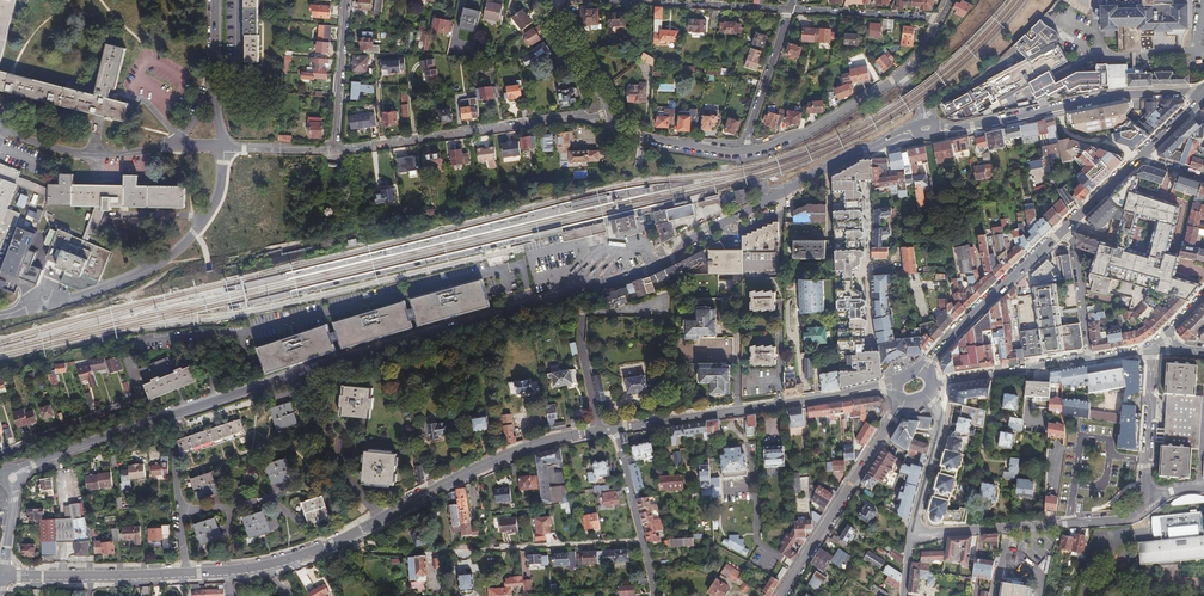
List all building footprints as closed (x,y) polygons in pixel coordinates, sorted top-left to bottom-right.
[(14,0),(0,0),(0,56),(14,0)] [(245,18),(245,35),(247,35),(247,48),(246,62),(260,62),(260,36),(258,36),(259,0),(245,0),(245,18)] [(358,8),(370,9),(370,0),(358,0),(358,8)] [(381,0),(374,0),(372,15),(379,16),(381,0)] [(895,11),(895,9),(901,9),(902,6),(907,6),(907,0),(893,0),(888,11),(895,11)] [(925,10),(925,8),(931,8),(932,0),(911,0),(910,7),(919,7),(919,10),(925,10)] [(1099,32),(1117,31),(1118,52),(1124,53),(1133,53),(1136,53),(1141,52),(1154,49),(1152,37),(1155,36),(1155,32),(1167,33),(1166,36),(1176,36),(1177,46),(1181,46),(1181,41),(1183,35),(1185,32),(1187,30),(1187,4),(1171,4),(1171,0),(1098,0),(1099,32)] [(953,13),(961,18),(971,7),(961,1),(959,4),(955,2),(952,8),(954,10),(953,13)] [(501,6),(485,2),(482,17),(498,20),(501,6)] [(312,17),(329,18),(329,6),(310,5),(309,10),(312,10),(312,17)] [(473,33),(478,12),(462,9),(458,29),(473,33)] [(510,17),(520,31),(531,23),(521,9),(510,17)] [(594,10),(590,10),(584,10),(584,24),(600,24),(600,10),(594,10)] [(716,11),(710,11),(706,29),(713,30),(716,11)] [(605,26),(621,26),(621,14),(605,13),(605,26)] [(451,32),(453,24),(451,23),(451,22),(434,18),(431,31),(442,34),(443,30),(451,32)] [(685,32),(702,33),(703,21),(686,20),(685,32)] [(1027,34),(1015,46),(1027,59),(976,86),(941,105),(946,115),(947,114),(948,116),(955,118),(963,118),(969,118),(974,117),(983,113),(984,115),(992,113),(990,110),(999,105),(1002,105),(1008,102),(1009,104),(1017,100),(1014,95),(1030,87),(1031,89),(1039,103),(1109,87),(1109,72),(1079,73),(1057,85),(1054,77),(1052,71),(1069,62),(1060,45),(1058,46),(1056,43),(1061,40),(1060,36),(1057,31),(1055,30),(1052,28),(1051,27),(1049,25),(1046,24),(1042,20),(1033,29),(1038,35),(1033,40),(1027,34)] [(734,23),(722,23),(722,24),(718,24),(718,33),(723,33),(723,34),(733,34),(733,33),(738,33),(738,25),(734,24),(734,23)] [(864,37),(879,38),(879,25),(868,24),(868,28),(865,28),(864,37)] [(328,43),(330,26),(318,25),(317,42),(328,43)] [(526,38),(530,44),(530,45),(539,40),(536,33),(538,32),(535,27),(524,34),(526,38)] [(907,31),(907,29),(901,28),(900,41),(905,42),(905,44),(911,44),(912,32),(907,31)] [(651,34),(651,45),(666,46),(666,40),(675,41),(675,31),(658,30),(658,34),(651,34)] [(818,43),(829,44),(829,40),(833,40),(833,34),(829,34),(829,30),(819,30),(819,32),(813,32),(813,30),(802,30),(801,43),(813,43),(813,41),(818,41),(818,43)] [(363,50),(363,53),(373,53),(378,53),(378,45),(371,45),(372,39),(371,39),(371,33),(361,32),(361,39),(359,39),(359,45),(361,45),(360,49),(363,50)] [(751,44),(762,48),(765,37),(754,33),(751,44)] [(856,44),(856,37),(856,35),(843,34),(843,44),(855,45),(856,44)] [(526,47),(530,44),(526,38),(522,40),(521,42),(524,46),(526,47)] [(327,52),(328,43),(317,42),(317,45),(314,45),(314,47),(316,47),(316,51),(327,52)] [(125,47),(107,43),(94,93),(95,93),(101,94),(100,97),(107,98),(110,87),(114,88),(125,47)] [(546,47),(544,43),(532,50),(534,53),(523,59),(525,65),(538,59),(538,57),(541,55),(543,59),(551,54),(548,50),(547,51),(545,47),(546,47)] [(803,48),(788,44),(785,53),(789,55),(788,59),(794,61),(795,57),(800,59),(802,53),(803,48)] [(753,70),(759,52),(749,49),(743,67),(753,70)] [(880,69),(882,72),(891,66),(888,63),(892,60),(887,53),(874,62),(877,66),(875,67),(878,71),(880,69)] [(553,59),(559,69),(567,65),(561,54),(553,59)] [(639,59),(651,67),(651,59),(642,54),(639,59)] [(365,72),(366,57),(352,56),(351,70),(365,72)] [(314,58),(313,68),(323,69),(324,64),(328,64),(328,60),(314,58)] [(390,59),(378,59),(379,70),(387,69),(388,74),(399,73),(400,75),(404,75),(403,58),(392,59),(393,61),(390,61),(390,59)] [(433,59),(420,60),(421,71),(424,71),(425,81),(436,80),(435,69),(434,70),(433,59)] [(1098,72),(1109,72),(1109,87),(1110,90),(1123,88),(1153,86),(1153,85),(1190,84),(1190,75),(1174,75),(1174,72),(1155,73),(1155,75),(1153,75),(1153,74),(1144,74),(1143,68),(1137,68),(1133,68),(1128,68),(1128,65),(1109,65),(1108,64),(1099,64),(1098,65),(1098,70),(1098,72)] [(569,76),(573,74),(569,67),(565,69),(569,76)] [(861,68),(848,70),(849,73),(851,83),(864,81),(861,68)] [(8,73),(0,71),(0,90),(4,91),(8,73)] [(127,106),(127,104),(107,98),(100,97),(101,94),(95,93),(95,95),(10,74),(8,73),(4,91),(123,121),(125,113),(127,106)] [(848,90),(852,88),(851,83),(849,73),(841,75),(843,82),(841,83),(842,86),(834,90),(838,100),(850,94),(848,90)] [(704,74),(702,86),(706,86),(707,81),(712,81),(713,75),(704,74)] [(517,86),(506,88),(508,100),(514,99),(514,98),(518,98),(517,96),(520,95),(519,86),(520,86),(520,81),(516,82),(517,86)] [(556,84),(556,85),(557,90),(560,107),(570,106),(570,103),(574,102),(573,96),(577,96),(577,91),(575,88),(571,88),(571,89),(566,90),(565,83),(556,84)] [(631,99),(631,101),(634,101),(634,102),(639,102),(639,101),(644,102),(645,98),(643,98),(643,83),(638,83),(638,86),(627,86),(626,98),(631,99)] [(279,84),(276,93),(285,94),(285,88),(284,88),(284,85),(279,84)] [(351,84),(349,100),(358,101),(358,93),(372,94),(372,86),(359,85),(351,84)] [(499,98),(497,86),(478,89),(479,95),(476,95),(476,101),(499,98)] [(1163,102),(1158,102),(1158,104),(1161,104),(1163,106),(1161,108),(1158,106),(1158,108),(1163,110),(1171,116),(1184,103),(1183,102),(1174,100),(1166,100),(1163,102)] [(806,104),(804,115),(820,112),(819,101),(806,104)] [(1146,107),(1146,114),(1152,107),(1156,110),(1158,108),(1158,106),(1158,104),(1158,102),(1146,102),(1146,107)] [(1131,103),(1069,115),(1070,121),(1073,120),(1075,127),(1089,132),(1103,129),(1104,130),(1108,129),(1108,128),(1115,127),(1117,133),(1112,134),(1114,141),(1127,146),(1132,152),(1150,135),(1135,125),(1135,124),(1127,116),(1126,113),(1130,112),(1132,110),(1131,103)] [(350,130),(374,126),(371,107),(368,108),(368,114),(348,117),(350,130)] [(446,110),(446,107),(436,109),(436,114),(439,114),(440,123),(452,122),(451,110),(446,110)] [(1152,107),(1146,114),(1139,120),(1144,124),(1146,122),(1156,110),(1152,107)] [(478,117),(477,108),(469,109),(469,108),(460,109),(462,119),(478,117)] [(1158,108),(1156,110),(1146,122),(1157,129),(1171,116),(1163,110),(1158,108)] [(687,128),(694,128),(696,118),(694,118),(694,111),(689,110),(688,112),(678,112),(676,114),(675,131),(687,131),(687,128)] [(762,126),(776,131),(782,112),(776,110),(774,116),(766,114),(765,118),(762,117),(760,121),(763,122),(762,126)] [(666,126),(672,126),(673,112),(668,111),(663,111),(663,113),(656,113),(656,118),(654,118),(653,128),(666,129),(666,126)] [(796,125),(796,129),(802,128),(803,120),(798,119),(799,114),(794,113),(795,112),(791,111),(791,112),(786,111),(783,123),(796,125)] [(383,126),(396,125),(395,112),(383,113),(383,126)] [(700,131),(709,131),(709,127),(713,127),(713,123),(715,123),(715,115),(701,115),(700,131)] [(310,122),(321,123),(321,119),(307,118),(306,127),(309,127),(310,122)] [(1057,132),(1054,118),(1046,120),(1048,133),(1057,132)] [(1175,136),(1186,138),(1193,140),(1193,138),(1201,139),(1203,134),(1203,123),(1203,124),(1200,126),(1195,119),(1194,118),(1190,122),(1189,123),(1175,136)] [(733,135),(737,122),(727,119),(723,131),(733,135)] [(1144,124),(1139,120),(1135,124),(1135,125),(1150,135),(1157,129),(1146,122),(1144,124)] [(321,123),(310,122),(309,127),(306,127),(306,132),(309,133),(308,138),(320,139),(321,123)] [(1026,124),(1020,125),(1022,136),(1022,138),(1033,136),(1034,137),(1040,135),(1038,122),(1026,124)] [(1011,127),(1004,130),(1006,144),(1009,143),(1009,145),(1016,144),(1015,138),(1022,136),(1020,125),(1011,127)] [(992,132),(987,133),(988,137),(989,147),(990,151),(1005,148),(1006,144),(1004,130),(992,132)] [(1048,133),(1040,135),(1042,146),(1059,143),(1059,140),(1057,132),(1048,133)] [(573,140),(573,133),(568,133),(558,133),(558,134),(555,135),(555,139),(555,148),(556,153),(559,153),(560,164),(571,163),(570,152),(571,152),(570,140),(573,140)] [(555,148),(555,139),(552,139),(552,136),(540,137),(541,154),(553,153),(553,148),(555,148)] [(1165,159),(1179,163),(1182,153),(1176,151),(1171,155),(1170,154),(1181,142),(1185,143),(1186,138),(1175,136),(1156,153),(1157,156),(1165,159)] [(536,148),(535,138),(530,139),(530,137),(521,139),(522,150),(536,148)] [(973,150),(970,137),(953,141),(955,153),(973,150)] [(989,147),(988,137),(977,139),(979,146),(980,150),(981,150),(982,152),(987,151),(987,148),(989,147)] [(1068,138),(1059,140),(1059,143),(1061,152),(1063,162),(1073,160),(1072,159),(1074,158),(1083,169),(1078,174),(1079,181),(1089,192),(1123,160),(1119,156),(1102,150),(1100,149),(1097,152),(1093,147),(1093,146),(1071,139),(1068,140),(1068,138)] [(1202,171),(1203,165),(1203,148),(1200,147),(1201,139),(1193,138),(1193,140),(1186,138),(1185,143),(1182,153),(1179,163),(1192,167),(1202,171)] [(502,157),(520,155),(518,141),(512,142),(506,143),(500,144),(502,157)] [(953,141),(936,145),(939,163),(946,162),(946,159),(956,157),(955,153),(954,148),(953,141)] [(1059,143),(1042,146),(1044,155),(1061,152),(1059,143)] [(430,144),(424,144),(426,155),(423,156),(425,167),(427,166),(433,165),(441,164),(440,154),(432,155),(430,144)] [(605,155),(608,151),(604,148),(602,147),(600,148),(600,151),(588,152),(588,151),(571,152),(570,152),(571,163),(603,161),(605,155)] [(914,149),(908,150),(911,165),(909,166),(909,167),(910,170),(912,170),(912,172),(913,177),(919,176),(918,173),(920,172),(920,169),(918,169),(917,166),(915,164),(915,163),(922,161),(926,161),(924,151),(922,147),(914,149)] [(488,169),(495,168),(493,148),(476,150),(477,161),(487,160),(488,169)] [(460,150),(449,152),(451,165),(466,163),(465,155),(461,155),(460,150)] [(899,152),(889,155),(889,170),(902,167),(903,167),(909,166),(911,165),(908,150),(899,152)] [(398,157),(399,172),(419,170),(418,155),(398,157)] [(1029,170),(1044,167),(1042,158),(1027,161),(1029,170)] [(886,159),(872,159),(872,179),(881,177),(880,173),(882,173),(882,170),(887,169),(886,159)] [(867,180),(867,160),(858,162),(850,166),(851,178),(853,178),(854,181),(857,181),(867,180)] [(22,172),(0,163),(0,271),(38,285),(43,271),(32,267),(38,253),(31,251),(36,235),(17,228),(13,226),(18,214),(6,210),(15,185),(47,197),(47,189),(20,176),(22,172)] [(987,166),(976,168),(977,175),(978,181),(987,179),(987,177),(986,173),(992,171),(991,165),(987,166)] [(1140,166),(1131,175),(1136,177),(1160,185),(1165,172),(1158,170),(1143,165),(1142,165),(1142,166),(1140,166)] [(851,178),(850,166),(841,171),(831,177),(832,191),(833,223),(834,258),(838,358),(838,363),(839,370),(839,377),(851,375),(852,382),(869,379),(871,374),(868,361),(870,360),(868,353),(864,353),(862,329),(861,320),(861,310),(860,299),(859,295),(852,290),(850,271),(858,265),(857,259),(857,250),(856,241),(861,237),(860,229),(859,219),(859,210),(858,199),(858,190),(857,181),(854,181),(853,178),(851,178)] [(896,171),(897,174),(898,184),(901,183),(902,189),(906,188),(905,185),(903,173),(903,170),(896,171)] [(910,172),(903,173),(905,185),(907,184),(907,181),(911,180),(910,172)] [(109,206),(184,208),(184,187),(136,186),(136,175),(124,175),(123,186),(71,185),(71,174),(59,174),(58,184),(55,184),(47,184),(47,189),(47,197),(47,205),(94,206),(109,206)] [(888,176),(890,185),(890,189),(890,190),(897,189),(896,184),(898,184),(897,174),(888,176)] [(1189,179),(1175,174),(1171,187),(1196,196),(1200,183),(1189,179)] [(926,175),(919,176),(913,177),(914,185),(918,209),(926,207),(924,195),(925,194),(923,186),(928,185),(927,178),(926,175)] [(1121,209),(1112,246),(1104,244),(1098,242),(1094,254),(1093,257),(1090,264),(1086,263),(1085,267),(1089,268),(1087,273),(1114,281),(1147,290),(1171,297),(1172,296),(1185,300),(1192,292),(1198,285),(1171,278),(1177,257),(1172,256),(1165,254),(1175,206),(1159,201),(1140,194),(1131,191),(1136,177),(1131,175),(1106,198),(1114,207),(1121,209)] [(881,177),(872,179),(872,180),(873,188),(882,186),(890,185),(888,176),(881,177)] [(1195,198),(1201,199),(1202,195),(1203,195),(1203,184),(1200,183),(1196,196),(1195,198)] [(1088,192),(1087,191),(1080,184),(1073,190),(1074,192),(1069,197),(1072,200),(1075,203),(1082,197),(1088,192)] [(1066,206),(1072,200),(1069,197),(1066,193),(1065,186),(1065,185),(1056,191),(1066,206)] [(383,203),(394,202),(393,189),(380,191),(381,193),(375,194),(376,203),(383,203)] [(738,203),(745,201),(742,189),(735,191),(738,203)] [(603,194),(570,202),(572,210),(605,202),(603,194)] [(29,199),(22,197),(17,208),(24,211),(29,199)] [(699,208),(719,203),(718,198),(697,203),(699,208)] [(1106,198),(1084,219),(1092,228),(1094,226),(1099,228),(1110,219),(1104,244),(1112,246),(1121,209),(1114,207),(1106,198)] [(1065,213),(1067,211),(1059,199),(1037,220),(1033,217),(1028,223),(1031,226),(1041,236),(1065,213)] [(360,211),(366,211),(366,208),(369,208),(368,204),(366,204),(366,202),(363,202),(363,205),(359,205),(360,211)] [(1032,202),(1023,204),(1027,223),(1028,223),(1033,217),(1034,216),(1032,202)] [(1199,205),(1192,203),(1190,210),(1198,212),(1199,205)] [(665,209),(651,212),(659,244),(674,236),(670,221),(694,215),(691,204),(666,210),(665,209)] [(834,258),(833,223),(824,223),(823,205),(806,205),(799,208),(792,211),(792,223),(783,223),(784,259),(834,258)] [(109,206),(94,206),(80,241),(84,242),(87,234),(92,236),(102,213),(109,213),(109,206)] [(891,214),(890,207),(879,208),(874,209),(874,214),(874,226),(881,225),(880,216),(891,214)] [(326,209),(324,211),(323,214),(326,217),(329,217),(331,215),(332,212),(330,209),(326,209)] [(1190,210),(1188,217),(1199,220),(1200,218),(1203,220),(1203,214),(1198,212),(1190,210)] [(35,215),(28,212),(26,218),(33,221),(32,224),(37,226),(42,214),(36,212),(35,215)] [(1203,230),(1203,228),(1203,225),(1199,224),(1199,220),(1188,217),(1187,217),(1186,218),(1189,219),(1188,223),(1186,222),(1185,226),(1187,227),(1203,230)] [(137,243),(141,232),(126,226),(127,223),(120,221),(119,223),(107,218),(102,229),(116,235),(115,239),(122,242),(124,237),(137,243)] [(610,223),(613,233),(620,231),(629,230),(635,228),(633,218),(626,219),(617,221),(610,223)] [(1003,219),(999,220),(1000,226),(1006,256),(1004,259),(1010,265),(1019,257),(1024,251),(1018,245),(1020,243),(1019,235),(1019,232),(1018,228),(1011,229),(1014,248),(1009,252),(1007,238),(1006,238),(1003,219)] [(746,235),(741,235),(742,249),(741,275),(741,277),(765,278),(765,275),(765,273),(774,273),(776,272),(777,270),(778,221),(772,221),(772,224),(767,224),(767,226),(762,226),(762,228),(756,228),(756,230),(751,231),(751,233),(746,233),(746,235)] [(564,241),(607,232),(605,222),(562,231),(564,241)] [(992,253),(987,254),(990,270),(988,272),(995,279),(1007,268),(1010,265),(1004,259),(1006,256),(1000,226),(991,228),(995,254),(999,262),(994,266),(992,253)] [(1034,243),(1041,236),(1031,226),(1027,230),(1030,234),(1027,236),(1025,238),(1022,235),(1019,235),(1020,243),(1018,245),(1024,251),(1034,243)] [(532,234),(533,239),(562,232),(560,227),(532,234)] [(872,247),(882,247),(883,235),(891,234),(890,228),(890,227),(882,228),(875,229),(874,229),(872,247)] [(1181,241),(1180,246),(1197,249),(1200,235),(1202,235),(1203,230),(1187,227),(1183,242),(1181,241)] [(78,291),(95,285),(96,282),(97,282),(109,253),(84,242),(80,241),(57,231),(56,233),(49,230),(43,245),(50,247),(44,261),(57,266),(55,270),(63,274),(59,283),(78,291)] [(147,232),(143,230),(138,244),(142,245),(147,232)] [(971,247),(968,247),(975,284),(972,287),(979,294),(992,282),(995,279),(988,272),(990,270),(987,254),(984,233),(977,235),(980,252),(978,252),(978,255),(981,255),(984,276),(979,281),(976,269),(971,247)] [(1075,235),(1073,235),(1075,247),(1094,254),(1098,242),(1075,235)] [(723,249),(720,242),(703,251),(708,262),(708,275),(691,275),(688,278),(688,299),(717,298),(717,275),(741,275),(742,249),(723,249)] [(959,278),(956,279),(958,291),(957,291),(958,302),(964,308),(973,300),(979,294),(972,287),(975,284),(968,247),(968,245),(955,247),(959,273),(965,272),(969,290),(965,293),(960,284),(959,278)] [(899,273),(905,272),(916,272),(913,246),(906,246),(902,246),(905,269),(899,270),(899,273)] [(1178,256),(1188,259),(1188,257),(1196,258),(1195,259),(1203,261),(1203,250),(1197,249),(1180,246),(1178,256)] [(872,247),(872,256),(880,255),(880,257),(888,256),(888,255),(888,253),(888,247),(882,247),(872,247)] [(708,262),(703,251),(694,255),(698,263),(698,265),(703,262),(704,264),(708,262)] [(1060,278),(1071,276),(1067,254),(1056,256),(1060,278)] [(698,263),(694,255),(670,267),(654,274),(649,276),(641,278),(633,281),(624,284),(625,286),(623,286),(623,288),(625,288),(626,290),(624,291),(625,293),(628,293),(628,294),(630,293),(637,291),(638,296),(654,291),(652,283),(658,280),(658,281),(678,273),(680,272),(679,271),(682,270),(687,268),(688,267),(689,268),(695,265),(698,263)] [(1033,276),(1040,283),(1056,268),(1049,261),(1033,276)] [(870,302),(882,301),(890,299),(892,299),(894,298),(897,298),(899,297),(894,273),(872,276),(871,276),(870,278),(870,302)] [(1114,281),(1087,273),(1087,275),(1087,278),(1092,280),(1089,291),(1105,294),(1107,289),(1109,289),(1112,288),(1114,281)] [(956,279),(956,278),(952,279),(954,292),(951,294),(955,303),(951,307),(951,303),(947,295),(945,295),(945,299),(946,314),(952,319),(959,313),(964,308),(958,302),(957,291),(958,291),(956,279)] [(490,306),(482,279),(413,299),(421,325),(455,315),(490,306)] [(825,280),(800,279),(801,314),(826,310),(825,280)] [(1018,331),(1021,349),(1022,357),(1037,356),(1042,355),(1063,352),(1068,352),(1078,350),(1081,347),(1078,324),(1059,326),(1053,285),(1034,288),(1037,310),(1039,329),(1018,331)] [(623,288),(623,286),(610,291),(610,294),(607,295),(609,303),(607,304),(608,307),(627,301),(625,293),(624,291),(626,290),(625,288),(623,288)] [(1013,287),(1007,294),(1010,300),(1010,308),(1015,308),(1013,287)] [(755,290),(750,291),(750,297),(751,297),(751,301),(750,301),(750,308),(753,308),(754,311),(759,309),(761,309),(762,311),(767,309),(770,309),(771,311),(775,309),(775,304),(774,304),(774,299),(775,299),(775,292),(772,292),(771,290),(767,292),(763,292),(763,290),(758,291),(756,292),(755,290)] [(1180,306),(1185,300),(1172,296),(1171,297),(1147,290),(1145,297),(1163,306),(1172,314),(1178,308),(1180,306)] [(1161,309),(1163,306),(1145,297),(1143,296),(1141,302),(1147,307),(1151,310),(1154,308),(1157,305),(1161,309)] [(882,301),(870,302),(872,325),(897,319),(897,298),(894,298),(892,299),(890,299),(882,301)] [(1002,298),(999,302),(1002,321),(1007,364),(1012,363),(1017,362),(1016,358),(1015,353),(1016,353),(1016,351),(1013,351),(1013,350),(1011,350),(1010,340),(1011,340),(1006,304),(1002,298)] [(946,314),(945,299),(938,299),(938,310),(943,310),(933,319),(936,321),(934,323),(943,330),(947,325),(952,319),(946,314)] [(414,327),(406,301),(338,321),(345,347),(379,337),(414,327)] [(995,306),(989,311),(990,322),(1002,321),(999,302),(995,306)] [(1184,341),(1190,342),(1198,342),(1203,343),(1203,303),(1190,318),(1182,324),(1191,333),(1184,341)] [(1168,317),(1172,314),(1163,306),(1161,309),(1157,305),(1154,308),(1166,320),(1168,317)] [(1151,334),(1166,320),(1154,308),(1151,310),(1147,307),(1135,319),(1142,325),(1151,334)] [(980,320),(972,327),(975,345),(977,357),(976,357),(977,368),(985,367),(992,366),(990,345),(989,344),(983,345),(981,331),(991,329),(990,322),(989,311),(980,320)] [(1138,342),(1151,334),(1142,325),(1135,319),(1129,318),(1130,313),(1123,311),(1122,320),(1127,332),(1119,334),(1122,345),(1138,342)] [(1102,312),(1086,315),(1087,323),(1086,323),(1088,340),(1090,351),(1107,348),(1105,338),(1098,339),(1098,334),(1097,322),(1096,322),(1096,320),(1103,319),(1102,312)] [(726,335),(726,313),(697,313),(697,321),(680,321),(680,339),(673,339),(673,364),(700,364),(700,382),(711,382),(711,393),(729,393),(729,368),(712,368),(712,364),(732,364),(732,339),(714,339),(714,335),(726,335)] [(897,319),(872,325),(882,369),(890,367),(903,357),(902,353),(901,347),(898,336),(900,332),(897,319)] [(940,333),(941,331),(934,324),(930,320),(929,321),(925,325),(923,330),(934,340),(938,335),(940,333)] [(929,346),(934,340),(923,330),(925,325),(929,321),(917,324),(918,327),(921,335),(919,335),(922,354),(929,346)] [(1002,321),(990,322),(991,329),(993,344),(997,344),(1000,365),(1003,364),(1007,364),(1002,321)] [(943,330),(934,323),(934,324),(941,331),(943,330)] [(338,350),(330,324),(262,346),(270,372),(304,361),(338,350)] [(1182,324),(1175,332),(1184,341),(1191,333),(1182,324)] [(807,333),(803,333),(803,340),(808,340),(808,345),(826,343),(825,338),(825,332),(824,327),(807,328),(807,333)] [(912,353),(922,354),(919,335),(921,335),(918,327),(913,328),(914,332),(915,332),(916,336),(905,338),(903,330),(900,330),(900,332),(905,353),(912,353)] [(972,327),(964,335),(969,369),(973,368),(977,368),(976,357),(974,358),(972,346),(975,345),(972,327)] [(1107,348),(1122,345),(1119,334),(1118,329),(1104,332),(1104,333),(1105,338),(1107,348)] [(961,339),(958,342),(959,355),(957,355),(959,370),(962,370),(969,369),(964,335),(961,339)] [(954,346),(949,350),(950,356),(957,355),(959,355),(958,342),(954,346)] [(775,364),(775,360),(774,358),(774,354),(775,354),(775,347),(772,347),(771,344),(766,347),(764,346),(763,344),(759,347),(755,347),(754,344),(750,346),(750,351),(751,351),(751,356),(750,356),(750,364),(753,364),(754,366),(758,364),(762,364),(762,366),(765,364),(770,364),(770,366),(775,364)] [(1021,349),(1013,350),(1013,351),(1016,351),(1016,353),(1015,353),(1016,358),(1022,357),(1021,349)] [(950,356),(949,350),(937,364),(940,373),(947,372),(953,371),(950,356)] [(879,377),(874,352),(868,353),(870,360),(868,361),(871,374),(869,379),(879,377)] [(950,356),(953,371),(959,370),(957,355),(950,356)] [(109,372),(121,368),(117,357),(105,361),(109,372)] [(103,358),(88,360),(91,370),(106,368),(103,358)] [(138,370),(150,400),(196,381),(187,358),(170,365),(167,358),(138,370)] [(1202,398),(1196,398),(1197,393),(1203,393),(1203,362),(1162,360),(1160,396),(1164,396),(1166,396),(1163,448),(1161,479),(1191,480),(1192,450),(1200,450),(1202,398)] [(1103,364),(1086,367),(1088,386),(1088,394),(1124,388),(1121,372),(1120,361),(1103,364)] [(1141,364),(1121,361),(1125,388),(1121,413),(1120,423),(1115,449),(1137,452),(1141,364)] [(65,369),(65,363),(54,365),(55,369),(54,369),(55,374),(61,373),(60,371),(62,371),(62,369),(65,369)] [(90,388),(95,386),(89,367),(78,370),(81,382),(87,380),(90,388)] [(1071,369),(1059,371),(1060,383),(1060,388),(1069,387),(1069,388),(1080,386),(1080,384),(1085,384),(1085,386),(1088,386),(1086,367),(1071,369)] [(569,369),(559,371),(562,386),(572,384),(571,383),(574,382),(573,373),(574,373),(573,369),(569,370),(569,369)] [(821,390),(839,388),(839,377),(839,370),(819,373),(821,390)] [(562,386),(559,371),(550,372),(550,373),(546,374),(547,378),(551,377),(553,387),(562,386)] [(1054,372),(1049,373),(1049,376),(1048,410),(1048,412),(1060,412),(1059,400),(1058,400),(1058,384),(1060,383),(1059,371),(1054,372)] [(51,385),(57,383),(53,373),(48,375),(51,385)] [(591,377),(596,402),(604,400),(599,375),(591,377)] [(625,378),(627,393),(646,390),(644,375),(625,378)] [(839,388),(853,384),(852,382),(851,375),(839,377),(839,388)] [(1032,383),(1025,382),(1024,397),(1036,399),(1035,409),(1048,410),(1049,376),(1040,378),(1038,379),(1036,383),(1034,383),(1034,380),(1032,380),(1032,383)] [(794,378),(784,380),(784,396),(801,394),(800,384),(802,384),(801,379),(795,380),(794,378)] [(530,380),(508,383),(510,394),(531,391),(530,380)] [(989,398),(992,381),(976,383),(953,387),(950,403),(962,406),(964,406),(964,404),(965,399),(968,399),(978,398),(983,397),(989,398)] [(372,388),(346,386),(345,395),(342,394),(341,406),(344,406),(343,416),(370,418),(370,408),(374,409),(375,397),(371,397),(372,388)] [(89,410),(94,408),(90,394),(85,395),(89,410)] [(1015,397),(1001,394),(999,409),(1012,411),(1015,397)] [(878,398),(860,401),(862,410),(864,410),(872,409),(873,411),(875,411),(875,408),(878,408),(880,417),(883,416),(886,412),(886,407),(882,401),(878,398)] [(964,406),(986,411),(989,398),(979,400),(978,398),(968,399),(967,405),(964,404),(964,406)] [(1061,400),(1062,412),(1063,416),(1078,418),(1078,417),(1083,417),(1083,418),(1088,419),(1089,410),(1089,403),(1080,402),(1080,401),(1072,400),(1072,401),(1061,400)] [(860,401),(852,402),(855,411),(859,411),(859,413),(864,413),(864,410),(862,410),(860,401)] [(279,406),(271,409),(274,419),(285,416),(297,412),(293,402),(279,406)] [(855,411),(852,402),(846,403),(846,404),(842,404),(843,415),(847,414),(847,413),(851,413),(852,419),(859,418),(859,413),(859,411),(855,411)] [(85,414),(88,413),(85,404),(79,406),(80,411),(83,410),(85,414)] [(843,415),(842,404),(828,406),(830,417),(833,416),(843,415)] [(43,419),(53,416),(50,406),(40,409),(43,419)] [(551,431),(566,428),(565,421),(555,423),(554,418),(558,418),(556,407),(549,408),(548,406),(547,406),(551,431)] [(830,417),(828,406),(807,409),(808,417),(814,417),(815,419),(829,417),(830,417)] [(964,443),(968,443),(969,436),(970,435),(974,436),(975,436),(976,430),(976,427),(984,428),(986,411),(964,406),(962,406),(960,418),(958,418),(955,432),(956,433),(955,439),(952,439),(950,439),(947,451),(962,454),(963,447),(964,443)] [(802,409),(787,411),(788,426),(792,426),(792,428),(804,426),(802,409)] [(12,413),(17,428),(35,423),(32,413),(24,415),(22,410),(12,413)] [(1088,420),(1119,424),(1120,415),(1089,410),(1088,419),(1088,420)] [(297,412),(285,416),(289,427),(292,426),(300,423),(297,412)] [(501,415),(501,413),(497,414),(497,415),(493,416),(494,424),(498,423),(498,425),(503,424),(501,415)] [(864,413),(859,413),(859,418),(859,421),(865,423),(875,429),(878,425),(873,421),(864,419),(864,413)] [(506,445),(515,442),(514,435),(512,435),(509,414),(501,415),(503,424),(506,445)] [(486,415),(470,417),(472,431),(488,429),(486,415)] [(755,415),(748,416),(748,422),(744,422),(745,436),(752,436),(752,431),(755,431),(755,415)] [(285,416),(274,419),(278,430),(289,427),(285,416)] [(917,428),(921,418),(908,417),(905,423),(903,422),(891,442),(908,453),(913,439),(917,428)] [(931,419),(921,418),(917,428),(928,431),(931,419)] [(1019,431),(1021,419),(1007,418),(1006,430),(1019,431)] [(183,437),(177,439),(179,445),(182,455),(187,453),(209,446),(219,443),(241,436),(247,434),(242,419),(241,419),(236,421),(225,424),(215,427),(204,431),(194,434),(183,437)] [(718,420),(705,422),(706,434),(713,433),(718,432),(718,420)] [(431,422),(430,421),(426,422),(425,424),(427,438),(433,437),(433,438),(440,437),(440,435),(449,433),(447,422),(431,424),(431,422)] [(705,422),(672,428),(672,438),(670,438),(671,445),(675,445),(676,437),(702,433),(702,438),(703,438),(703,440),(706,440),(706,438),(706,434),(705,422)] [(875,429),(865,423),(857,436),(856,440),(858,442),(858,444),(864,448),(875,429)] [(1046,425),(1045,436),(1063,438),(1062,427),(1057,426),(1057,425),(1054,423),(1053,425),(1046,425)] [(2,432),(4,439),(9,437),(7,428),(1,430),(2,432)] [(1012,434),(999,432),(997,441),(996,446),(1009,449),(1012,434)] [(908,453),(906,458),(920,461),(918,467),(922,469),(924,469),(930,447),(913,439),(908,453)] [(652,459),(649,444),(630,448),(631,456),(632,459),(634,458),(642,457),(643,459),(644,459),(646,460),(652,459)] [(854,460),(853,450),(852,445),(843,445),(844,460),(854,460)] [(789,461),(789,454),(783,454),(782,447),(777,448),(776,447),(770,448),(769,448),(763,449),(764,468),(783,467),(783,461),(789,461)] [(545,485),(542,464),(558,462),(559,468),(562,467),(559,448),(534,456),(540,505),(560,502),(558,486),(548,488),(547,485),(545,485)] [(745,476),(744,454),(740,455),(739,448),(724,450),(725,456),(721,456),(722,477),(745,476)] [(397,454),(367,451),(364,483),(395,486),(397,454)] [(882,451),(867,475),(876,481),(885,487),(888,482),(884,480),(888,474),(887,473),(887,472),(889,473),(891,472),(891,471),(892,470),(891,469),(890,468),(893,464),(895,459),(882,451)] [(962,454),(947,451),(942,469),(944,469),(942,476),(941,476),(936,492),(938,492),(936,500),(935,499),(931,515),(932,516),(931,519),(931,520),(932,522),(934,525),(967,524),(969,511),(967,511),(967,512),(951,514),(951,516),(948,516),(963,456),(961,456),(962,454)] [(635,463),(634,458),(632,459),(631,456),(625,457),(627,465),(635,463)] [(148,476),(167,475),(166,458),(160,458),(160,465),(147,466),(148,476)] [(265,465),(272,487),(278,485),(293,480),(286,459),(279,461),(265,465)] [(1017,460),(1008,459),(1007,469),(1007,473),(1015,474),(1017,460)] [(844,461),(831,462),(831,463),(832,471),(832,472),(845,471),(844,461)] [(416,468),(419,486),(426,482),(425,470),(423,462),(421,462),(422,467),(416,468)] [(608,476),(606,462),(599,463),(598,462),(591,463),(593,474),(586,475),(587,483),(596,481),(596,478),(608,476)] [(644,489),(638,463),(628,466),(637,501),(643,499),(640,490),(644,489)] [(126,470),(128,480),(143,478),(141,465),(137,466),(137,465),(131,466),(131,467),(126,467),(126,470)] [(708,466),(698,467),(700,488),(701,488),(702,495),(709,495),(708,466)] [(918,467),(912,466),(911,468),(903,466),(900,474),(909,476),(906,485),(904,494),(901,493),(898,500),(902,501),(902,502),(898,516),(901,518),(908,522),(922,469),(918,467)] [(425,470),(426,482),(433,479),(432,469),(425,470)] [(655,470),(659,491),(682,489),(680,476),(663,477),(662,469),(655,470)] [(119,490),(129,489),(128,480),(126,470),(119,471),(121,481),(121,483),(118,483),(119,490)] [(206,474),(203,475),(206,486),(217,483),(214,472),(206,474)] [(99,488),(112,486),(110,473),(97,474),(97,475),(99,488)] [(84,477),(86,490),(99,488),(97,475),(84,477)] [(198,476),(191,478),(194,489),(206,486),(203,475),(198,476)] [(867,475),(861,484),(871,490),(876,481),(867,475)] [(535,488),(534,477),(528,477),(517,478),(519,490),(521,490),(521,492),(525,491),(525,490),(529,489),(535,488)] [(45,497),(46,501),(52,501),(56,501),(56,496),(52,496),(49,478),(39,480),(39,485),(40,493),(46,492),(47,497),(45,497)] [(790,479),(791,483),(791,494),(799,494),(798,479),(790,479)] [(1014,491),(1014,493),(1031,495),(1032,484),(1028,484),(1028,481),(1015,480),(1014,491)] [(206,486),(194,489),(197,500),(208,497),(213,495),(220,493),(217,483),(206,486)] [(904,494),(906,485),(905,484),(904,488),(902,488),(901,492),(899,491),(897,501),(902,502),(902,501),(898,500),(901,493),(904,494)] [(993,486),(979,484),(976,498),(990,500),(993,486)] [(818,487),(814,493),(829,502),(833,497),(818,487)] [(509,501),(508,489),(493,490),(494,502),(509,501)] [(615,498),(614,489),(608,490),(594,493),(595,498),(602,497),(604,507),(618,504),(617,497),(615,498)] [(459,525),(469,524),(464,490),(454,492),(459,525)] [(864,490),(861,494),(875,502),(877,498),(864,490)] [(452,534),(460,533),(459,525),(454,492),(446,496),(451,530),(452,531),(452,534)] [(829,502),(814,493),(814,494),(812,502),(819,506),(817,509),(823,512),(829,502)] [(1169,507),(1203,503),(1203,497),(1197,495),(1186,496),(1181,498),(1173,502),(1169,507)] [(317,498),(314,499),(317,510),(327,506),(324,496),(317,498)] [(1046,498),(1045,510),(1053,510),(1055,499),(1054,498),(1054,497),(1050,496),(1050,498),(1046,498)] [(651,512),(657,510),(656,504),(651,505),(649,498),(643,499),(637,501),(640,515),(651,512)] [(303,503),(306,513),(317,510),(314,499),(309,501),(303,503)] [(70,516),(81,514),(81,510),(78,510),(77,504),(76,503),(67,505),(68,507),(70,516)] [(565,515),(570,514),(568,504),(563,504),(560,505),(560,509),(565,509),(565,515)] [(308,519),(310,524),(326,519),(331,517),(327,506),(317,510),(306,513),(308,519)] [(43,514),(42,509),(34,509),(34,507),(28,508),(29,510),(27,510),(28,520),(41,519),(40,514),(43,514)] [(876,513),(866,507),(863,512),(861,512),(858,517),(868,524),(876,513)] [(259,513),(255,514),(258,525),(269,522),(265,511),(259,513)] [(811,511),(812,521),(812,529),(820,517),(811,511)] [(661,525),(659,518),(653,520),(651,512),(640,515),(644,530),(661,525)] [(1156,518),(1158,536),(1159,541),(1136,544),(1138,563),(1156,561),(1156,564),(1157,567),(1159,566),(1170,565),(1170,562),(1170,560),(1203,556),(1203,537),(1202,537),(1199,513),(1193,514),(1189,514),(1156,518)] [(39,521),(41,557),(56,556),(55,543),(75,542),(76,555),(88,555),(88,540),(87,540),(81,514),(70,516),(70,519),(63,519),(39,521)] [(249,516),(243,517),(247,529),(258,525),(255,514),(249,516)] [(593,530),(599,529),(596,514),(582,517),(585,530),(593,529),(593,530)] [(211,519),(206,521),(210,531),(220,528),(217,517),(211,519)] [(505,535),(517,534),(515,518),(498,520),(499,534),(505,533),(505,535)] [(536,535),(534,535),(535,541),(544,540),(544,534),(548,534),(547,526),(549,526),(548,518),(534,520),(536,535)] [(797,522),(793,522),(794,528),(794,540),(805,540),(805,532),(805,530),(804,522),(804,518),(797,519),(797,522)] [(899,523),(908,528),(910,523),(908,522),(901,518),(899,523)] [(1158,536),(1156,518),(1150,518),(1152,536),(1158,536)] [(201,522),(195,524),(198,535),(210,531),(206,521),(201,522)] [(812,521),(804,522),(805,530),(812,529),(812,521)] [(258,525),(247,529),(250,539),(261,536),(272,532),(270,527),(269,522),(258,525)] [(460,533),(461,538),(471,536),(469,524),(459,525),(460,533)] [(163,535),(166,535),(166,525),(162,525),(162,528),(152,529),(152,540),(163,540),(163,535)] [(657,537),(656,532),(663,530),(661,525),(644,530),(647,543),(661,543),(659,536),(657,537)] [(140,544),(139,526),(122,527),(123,540),(134,540),(135,544),(140,544)] [(840,539),(837,544),(848,551),(849,549),(846,547),(847,544),(846,544),(849,539),(851,541),(854,536),(852,535),(855,531),(848,527),(840,539)] [(210,531),(198,535),(201,546),(210,543),(224,539),(222,534),(220,528),(210,531)] [(788,549),(794,540),(794,528),(789,535),(786,534),(779,544),(781,546),(778,552),(792,562),(796,555),(788,549)] [(415,534),(414,531),(410,532),(409,535),(410,535),(413,544),(415,548),(428,543),(426,539),(422,540),(421,537),(422,536),(421,532),(420,532),(415,534)] [(831,540),(835,543),(837,544),(840,539),(834,535),(831,540)] [(997,535),(982,536),(983,542),(989,542),(989,545),(991,545),(991,550),(992,550),(991,557),(994,557),(995,550),(997,550),(997,541),(997,535)] [(745,557),(749,551),(745,548),(746,547),(746,546),(744,546),(744,540),(740,540),(739,536),(730,536),(731,540),(730,543),(725,540),(723,544),(745,557)] [(973,536),(949,538),(947,551),(946,561),(945,562),(969,566),(973,536)] [(1084,538),(1075,536),(1071,552),(1082,555),(1084,543),(1083,543),(1084,538)] [(1059,550),(1070,552),(1073,540),(1062,537),(1059,550)] [(828,538),(824,543),(832,548),(835,543),(831,540),(828,538)] [(672,540),(674,548),(692,546),(692,539),(672,540)] [(114,553),(112,542),(102,543),(104,554),(114,553)] [(34,556),(34,545),(22,545),(22,554),(25,557),(34,556)] [(834,558),(831,562),(840,567),(847,554),(839,549),(834,558)] [(822,550),(812,564),(821,569),(825,572),(828,568),(830,565),(831,562),(834,558),(822,550)] [(897,553),(892,550),(890,555),(889,556),(902,564),(903,557),(897,553)] [(613,551),(602,552),(602,563),(628,561),(627,551),(613,552),(613,551)] [(933,559),(946,561),(947,551),(923,553),(921,563),(913,562),(913,569),(921,570),(929,571),(930,565),(932,565),(933,559)] [(581,555),(575,555),(575,565),(602,564),(602,563),(602,552),(594,552),(594,554),(581,554),(581,555)] [(883,562),(868,552),(863,559),(878,569),(883,562)] [(575,555),(575,553),(566,553),(566,555),(554,556),(555,566),(567,566),(567,569),(575,569),(575,565),(575,555)] [(1022,574),(1027,556),(1017,553),(1012,571),(1022,574)] [(546,563),(546,556),(526,557),(526,565),(546,563)] [(424,558),(408,558),(408,559),(401,560),(401,566),(407,566),(408,582),(415,582),(415,581),(418,581),(417,577),(424,577),(425,577),(424,558)] [(976,560),(973,578),(992,581),(995,563),(976,560)] [(723,575),(738,585),(738,584),(740,581),(738,579),(741,574),(728,566),(723,575)] [(886,566),(882,573),(887,577),(900,584),(901,575),(886,566)] [(782,568),(774,580),(779,583),(786,571),(782,568)] [(921,570),(913,569),(912,569),(909,592),(918,594),(920,578),(921,570)] [(933,576),(934,572),(929,571),(921,570),(920,578),(928,579),(927,585),(935,586),(936,576),(933,576)] [(820,588),(826,577),(823,575),(819,572),(817,572),(810,583),(820,588)] [(473,575),(460,576),(461,594),(464,595),(473,595),(474,593),(473,575)] [(714,595),(726,595),(730,589),(724,586),(728,580),(723,577),(719,582),(711,594),(714,595)] [(899,592),(900,584),(887,577),(884,583),(899,592)] [(488,595),(510,595),(510,592),(512,592),(512,588),(522,587),(521,581),(521,578),(508,579),(509,580),(505,581),(506,586),(504,586),(504,590),(493,591),(493,590),(488,591),(488,595)] [(771,578),(761,595),(762,595),(770,595),(779,583),(774,580),(771,578)] [(532,593),(531,580),(521,581),(522,594),(532,593)] [(750,587),(745,584),(743,587),(741,590),(746,594),(750,587)] [(1030,588),(1004,584),(1002,595),(1029,595),(1030,588)] [(324,595),(327,593),(322,585),(314,590),(306,594),(307,595),(325,595),(324,595)] [(867,591),(875,595),(887,595),(888,595),(872,585),(867,591)] [(633,586),(618,587),(618,590),(617,590),(617,594),(619,594),(619,595),(634,595),(633,586)] [(665,592),(657,587),(657,592),(663,595),(665,592)]
